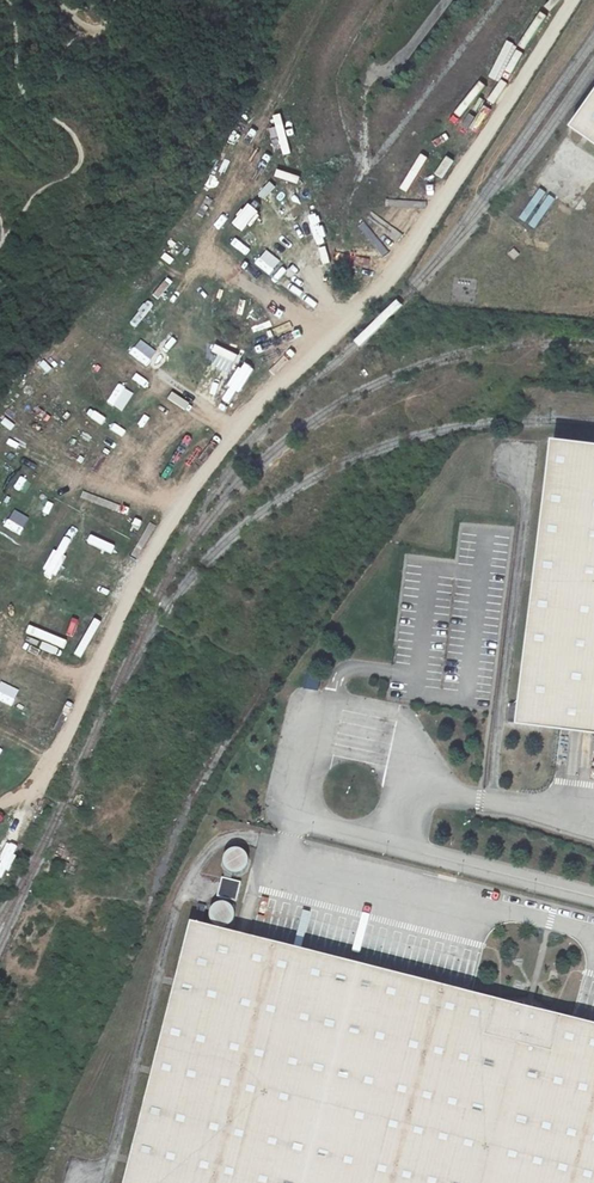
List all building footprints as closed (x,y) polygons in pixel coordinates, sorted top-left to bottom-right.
[(571,132),(593,148),(593,100),(571,132)] [(243,262),(255,248),(239,233),(227,247),(243,262)] [(288,250),(274,264),(288,279),(302,265),(288,250)] [(287,294),(277,307),(283,312),(294,299),(287,294)] [(131,363),(144,347),(130,336),(117,352),(131,363)] [(518,726),(593,736),(593,440),(552,435),(518,726)] [(121,529),(132,514),(115,503),(105,518),(121,529)] [(100,548),(100,535),(86,536),(87,549),(100,548)] [(25,643),(44,649),(50,631),(31,625),(25,643)] [(219,900),(237,903),(240,887),(222,884),(219,900)] [(229,911),(210,907),(209,916),(227,920),(229,911)] [(320,933),(315,950),(395,970),(400,949),(381,945),(386,927),(370,923),(372,916),(350,910),(348,916),(331,912),(325,934),(320,933)] [(530,1014),(193,927),(130,1182),(593,1182),(593,1031),(530,1014)]
